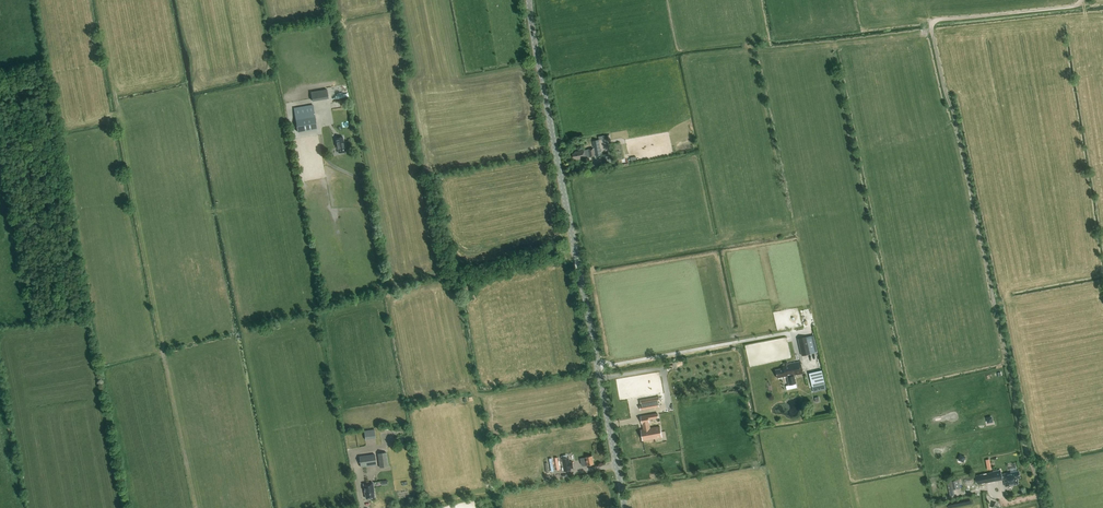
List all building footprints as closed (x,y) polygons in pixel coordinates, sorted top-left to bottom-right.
[(313,105),(294,108),(298,132),(316,129),(313,105)] [(345,147),(343,137),(335,138),(337,149),(345,147)] [(592,141),(594,148),(575,152),(575,153),(572,154),(573,159),(575,158),(576,160),(602,155),(599,139),(592,141)] [(802,356),(810,354),(806,337),(798,339),(802,356)] [(794,376),(803,374),(800,361),(788,364),(787,363),(784,364),(784,365),(783,366),(783,368),(775,370),(777,378),(787,376),(787,377),(789,385),(796,384),(794,376)] [(812,386),(825,384),(823,377),(810,380),(812,386)] [(640,406),(641,410),(659,407),(658,401),(660,401),(659,397),(640,400),(641,405),(640,406)] [(648,415),(641,416),(642,424),(643,429),(641,430),(643,440),(662,437),(660,427),(650,428),(649,422),(649,419),(648,415)] [(364,439),(375,438),(374,429),(363,430),(364,439)] [(388,466),(386,452),(378,454),(380,467),(388,466)] [(375,454),(359,456),(361,467),(376,465),(375,454)] [(586,457),(583,458),(580,458),(582,465),(583,465),(585,466),(594,464),(592,456),(586,457)] [(561,459),(564,471),(571,470),(571,468),(574,468),(572,461),(570,462),(569,457),(561,459)] [(993,471),(993,472),(995,481),(1004,479),(1006,486),(1018,484),(1017,478),(1020,478),(1018,471),(1003,474),(1001,474),(1000,470),(993,471)] [(950,481),(952,490),(960,488),(958,479),(950,481)] [(373,499),(373,497),(372,495),(373,495),(371,484),(362,486),(363,494),(364,494),(365,500),(373,499)]
